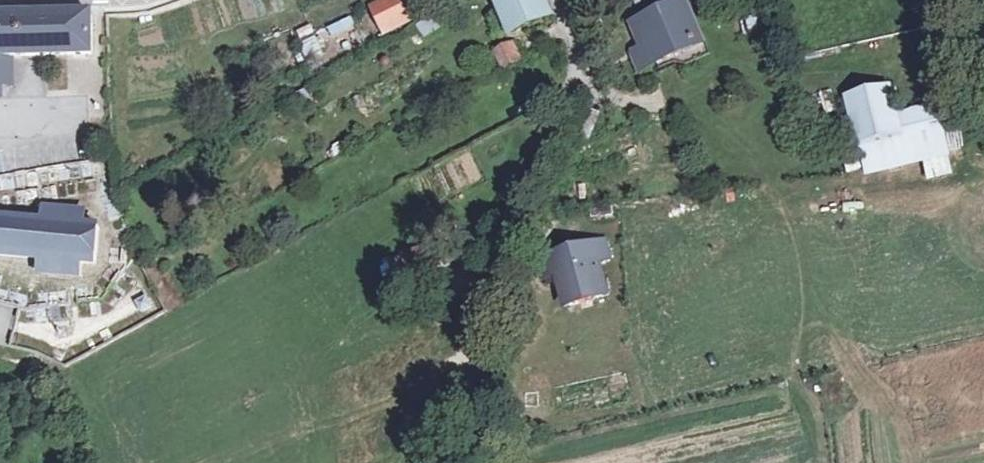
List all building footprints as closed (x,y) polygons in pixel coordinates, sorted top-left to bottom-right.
[(373,12),(385,32),(406,20),(394,0),(392,0),(373,12)] [(506,32),(545,14),(540,0),(493,0),(506,32)] [(442,10),(413,26),(421,39),(449,23),(442,10)] [(666,17),(635,32),(645,53),(634,59),(642,74),(675,58),(696,48),(679,11),(666,17)] [(325,25),(330,37),(353,27),(348,15),(325,25)] [(7,60),(19,59),(98,57),(97,17),(18,19),(0,20),(0,60),(7,60)] [(509,48),(500,53),(507,70),(517,65),(509,48)] [(500,53),(494,56),(502,73),(507,70),(500,53)] [(7,60),(8,88),(20,88),(19,59),(7,60)] [(0,60),(0,101),(8,101),(8,88),(7,60),(0,60)] [(848,100),(858,145),(859,145),(869,143),(876,173),(945,158),(934,111),(892,120),(886,93),(848,100)] [(869,143),(859,145),(866,175),(876,173),(869,143)] [(44,264),(43,274),(82,278),(83,268),(99,269),(103,227),(87,226),(89,213),(50,209),(48,222),(0,217),(0,260),(44,264)] [(601,243),(535,260),(540,277),(555,273),(564,307),(599,298),(590,264),(605,260),(601,243)]
